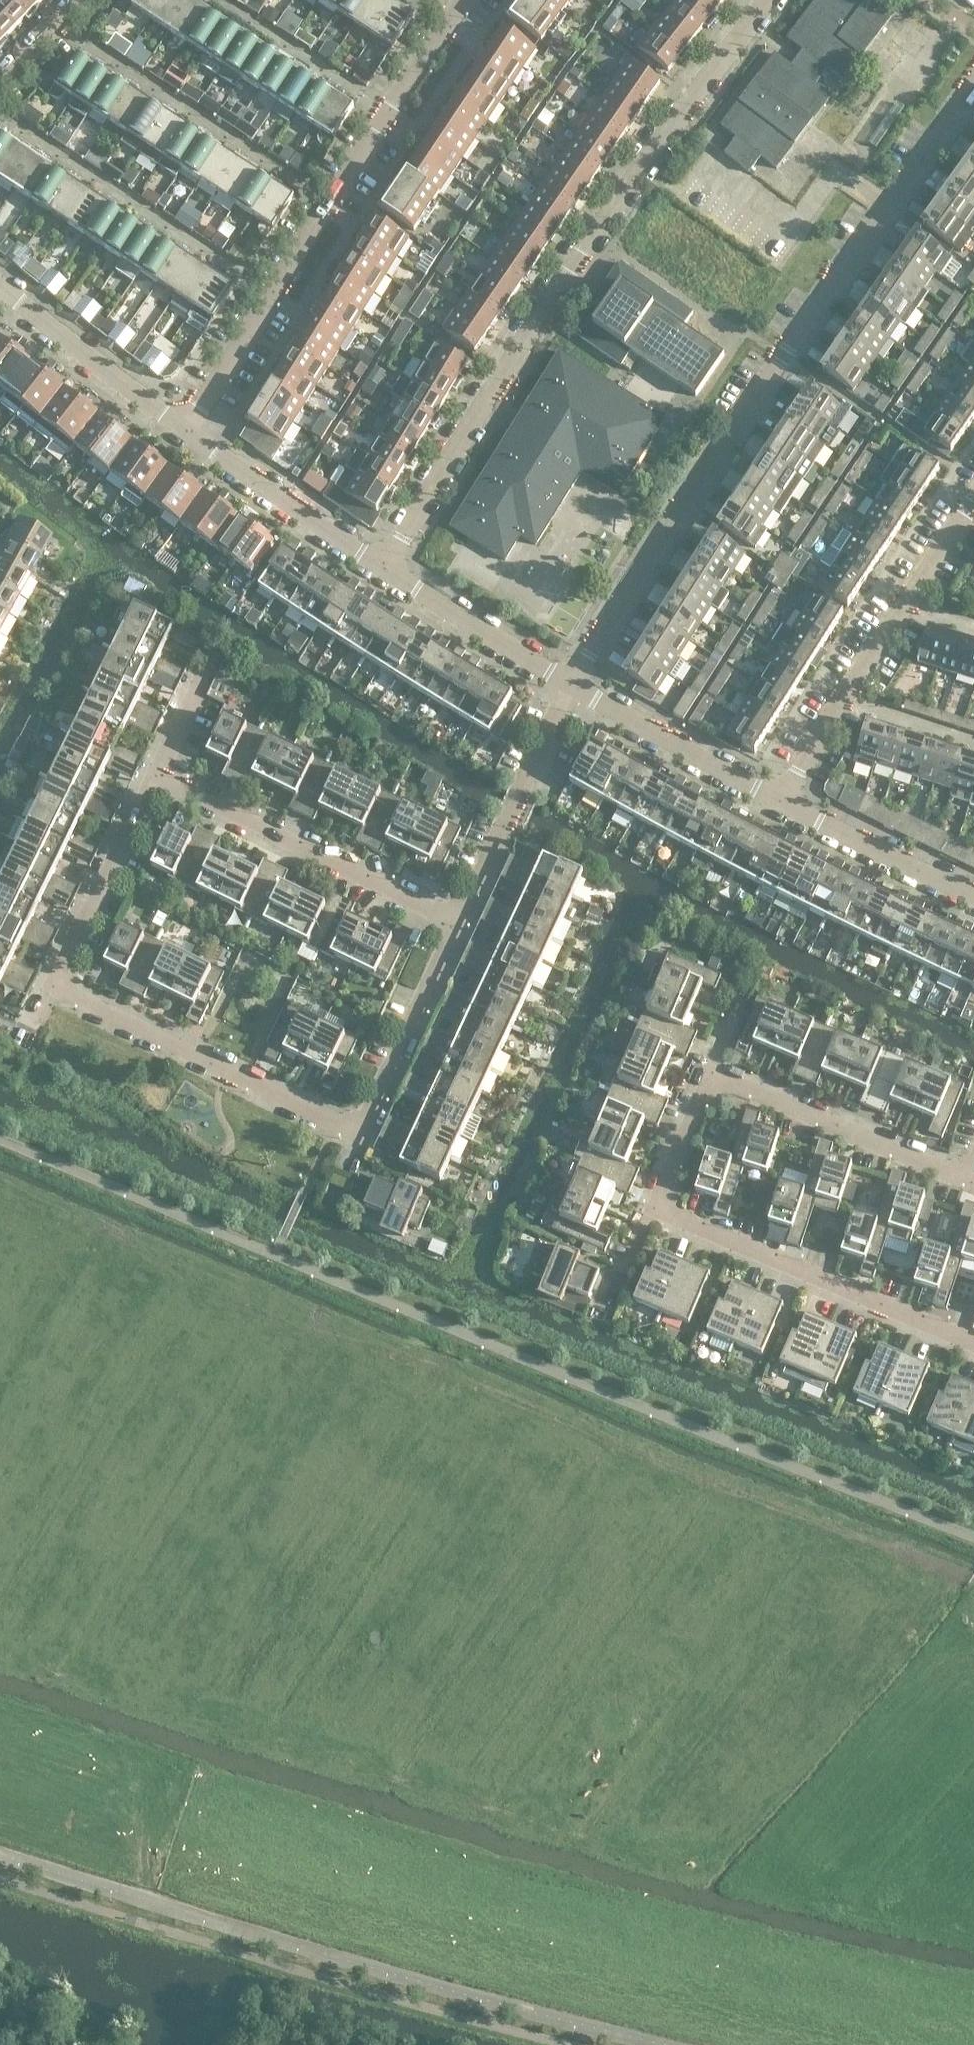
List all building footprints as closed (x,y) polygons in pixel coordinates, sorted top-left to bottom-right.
[(16,28),(26,18),(29,21),(35,16),(18,0),(0,0),(0,12),(16,28)] [(35,16),(40,10),(36,7),(43,0),(18,0),(35,16)] [(132,7),(133,7),(126,17),(129,19),(134,21),(138,20),(142,17),(144,14),(151,19),(164,0),(137,0),(132,7)] [(151,19),(169,31),(190,0),(164,0),(151,19)] [(169,31),(187,43),(209,11),(197,3),(199,0),(190,0),(169,31)] [(262,0),(251,0),(247,7),(258,14),(266,3),(262,0)] [(268,0),(261,15),(276,23),(284,9),(268,0)] [(338,12),(346,0),(320,0),(338,12)] [(338,12),(356,24),(371,0),(346,0),(338,12)] [(374,36),(397,0),(371,0),(356,24),(374,36)] [(385,58),(392,48),(393,48),(414,16),(401,8),(404,4),(398,0),(397,0),(374,36),(381,41),(379,44),(377,48),(378,52),(385,58)] [(524,1),(523,0),(519,0),(507,16),(542,42),(555,23),(524,1)] [(524,1),(555,23),(568,6),(560,0),(525,0),(524,1)] [(648,0),(623,0),(621,2),(638,15),(648,1),(648,0)] [(683,0),(676,0),(665,14),(696,37),(704,26),(708,29),(713,23),(683,0)] [(690,167),(678,183),(736,225),(765,185),(749,173),(761,157),(777,169),(832,97),(816,85),(828,69),(844,81),(892,17),(869,0),(817,0),(787,39),(803,51),(792,66),(776,54),(721,126),(737,138),(725,154),(709,142),(690,167)] [(713,23),(717,18),(713,15),(722,3),(718,0),(683,0),(713,23)] [(107,22),(117,28),(125,15),(115,9),(107,22)] [(209,11),(187,43),(205,55),(229,19),(223,15),(221,19),(209,11)] [(4,47),(9,42),(6,38),(16,28),(0,12),(0,43),(4,47)] [(665,14),(652,31),(686,57),(691,52),(687,49),(696,37),(665,14)] [(614,27),(618,22),(617,22),(610,16),(602,28),(610,34),(614,27)] [(218,75),(245,35),(233,27),(235,23),(229,19),(205,55),(200,63),(218,75)] [(504,28),(492,47),(524,68),(536,49),(504,28)] [(686,57),(652,31),(638,49),(668,72),(678,60),(682,63),(686,57)] [(115,35),(108,45),(125,56),(131,46),(115,35)] [(236,88),(242,79),(266,43),(260,39),(257,43),(245,35),(218,75),(218,76),(236,88)] [(320,39),(312,35),(308,42),(316,47),(320,39)] [(266,43),(242,79),(260,91),(281,59),(269,51),(272,47),(266,43)] [(331,61),(336,53),(339,48),(332,43),(326,44),(319,54),(331,61)] [(573,51),(564,44),(559,52),(568,59),(573,51)] [(134,47),(127,58),(143,69),(151,58),(134,47)] [(492,47),(480,65),(512,86),(524,68),(492,47)] [(55,86),(49,96),(51,97),(56,100),(61,99),(64,96),(66,93),(74,98),(97,62),(91,58),(89,62),(76,53),(55,85),(55,86)] [(559,57),(555,62),(551,67),(560,73),(567,63),(559,57)] [(281,59),(260,91),(278,103),(302,67),(296,63),(293,67),(281,59)] [(616,80),(619,82),(647,102),(660,83),(629,61),(616,80)] [(92,110),(113,78),(101,70),(104,66),(97,62),(74,98),(68,107),(86,119),(92,110)] [(480,65),(468,83),(499,104),(512,86),(480,65)] [(163,80),(162,81),(180,93),(186,84),(190,77),(172,66),(166,75),(163,80)] [(302,67),(278,103),(296,115),(317,83),(305,75),(308,71),(302,67)] [(153,74),(163,80),(166,75),(156,68),(153,74)] [(575,68),(570,75),(578,80),(583,73),(575,68)] [(542,80),(544,81),(552,87),(556,81),(546,74),(542,80)] [(113,78),(92,110),(110,122),(134,86),(128,82),(125,86),(113,78)] [(604,98),(635,120),(647,102),(619,82),(616,80),(604,98)] [(317,83),(296,115),(314,126),(338,90),(332,86),(329,90),(317,83)] [(468,83),(456,101),(487,122),(499,104),(468,83)] [(195,90),(186,84),(180,93),(198,105),(204,95),(196,89),(195,90)] [(556,93),(557,93),(564,98),(569,90),(561,85),(556,93)] [(134,86),(110,122),(128,134),(149,102),(137,94),(140,90),(134,86)] [(338,90),(314,126),(321,131),(319,134),(318,138),(319,143),(325,148),(326,149),(333,139),(354,107),(341,99),(344,95),(338,90)] [(198,105),(214,116),(221,106),(204,95),(198,105)] [(534,101),(540,105),(544,100),(538,96),(534,101)] [(604,98),(591,116),(623,137),(635,120),(604,98)] [(456,101),(443,119),(475,140),(487,122),(456,101)] [(128,134),(122,142),(140,154),(146,145),(170,109),(164,105),(161,109),(149,102),(128,134)] [(26,121),(34,110),(24,103),(16,115),(26,121)] [(235,129),(241,120),(230,112),(222,107),(216,117),(235,129)] [(146,145),(140,154),(158,165),(163,157),(184,125),(173,117),(176,113),(170,109),(146,145)] [(579,134),(611,155),(623,137),(591,116),(579,134)] [(516,123),(523,128),(527,123),(520,118),(516,123)] [(443,119),(431,137),(463,158),(475,140),(443,119)] [(241,120),(235,129),(252,141),(259,131),(250,126),(241,120)] [(538,121),(532,129),(543,136),(548,128),(538,121)] [(163,157),(158,165),(177,178),(182,169),(206,133),(200,129),(197,133),(185,125),(184,125),(163,157)] [(0,129),(0,170),(17,145),(5,137),(8,133),(1,128),(0,129)] [(50,137),(67,149),(73,140),(56,129),(50,137)] [(182,169),(200,181),(221,149),(209,141),(212,137),(206,133),(182,169)] [(611,155),(579,134),(567,151),(598,173),(611,155)] [(259,145),(272,153),(277,145),(264,137),(259,145)] [(451,176),(457,167),(463,158),(431,137),(419,155),(451,176)] [(0,170),(0,179),(14,188),(38,152),(32,148),(29,153),(17,145),(0,170)] [(287,147),(279,159),(289,165),(297,153),(287,147)] [(200,181),(218,193),(242,157),(236,153),(233,157),(221,149),(200,181)] [(507,160),(510,162),(515,165),(521,156),(514,151),(507,160)] [(598,173),(567,151),(555,169),(586,191),(598,173)] [(14,188),(32,200),(53,168),(41,161),(44,157),(38,152),(14,188)] [(297,153),(289,165),(298,171),(306,159),(297,153)] [(419,155),(407,173),(439,194),(451,176),(419,155)] [(242,157),(218,193),(236,205),(258,173),(245,165),(248,161),(242,157)] [(93,166),(102,172),(108,164),(98,158),(93,166)] [(961,175),(973,185),(973,159),(961,175)] [(108,164),(102,172),(120,184),(123,180),(126,174),(109,162),(108,164)] [(32,200),(50,212),(74,176),(68,172),(65,176),(53,168),(32,200)] [(127,172),(126,174),(123,180),(132,186),(140,174),(130,168),(127,172)] [(555,169),(542,187),(574,209),(586,191),(555,169)] [(236,205),(254,217),(278,181),(272,177),(269,181),(258,173),(236,205)] [(392,187),(391,188),(427,212),(439,194),(407,173),(396,190),(392,187)] [(513,180),(503,173),(497,182),(507,189),(513,180)] [(961,175),(949,192),(973,210),(973,185),(961,175)] [(50,212),(68,224),(89,192),(77,184),(80,180),(74,176),(50,212)] [(278,181),(254,217),(262,222),(259,225),(258,229),(259,233),(266,239),(273,229),(273,230),(294,197),(281,189),(284,185),(278,181)] [(574,209),(542,187),(530,205),(561,227),(574,209)] [(158,204),(159,204),(163,198),(148,188),(142,198),(156,207),(158,204)] [(427,212),(391,188),(379,207),(414,231),(427,212)] [(68,224),(86,236),(110,200),(104,196),(101,200),(89,192),(68,224)] [(937,208),(971,233),(973,229),(973,210),(949,192),(937,208)] [(159,204),(165,208),(166,209),(172,199),(166,194),(159,204)] [(86,236),(104,248),(125,216),(113,208),(116,204),(110,200),(86,236)] [(530,205),(517,223),(549,245),(561,227),(530,205)] [(184,225),(192,214),(183,208),(176,219),(184,225)] [(931,216),(924,227),(925,227),(925,226),(962,252),(973,235),(971,233),(937,208),(931,216)] [(104,248),(123,260),(146,224),(140,220),(137,224),(125,216),(104,248)] [(364,229),(361,235),(397,258),(409,239),(377,219),(368,232),(364,229)] [(549,245),(517,223),(505,241),(537,262),(549,245)] [(134,282),(141,272),(162,240),(149,232),(152,228),(146,224),(123,260),(116,270),(134,282)] [(203,236),(213,242),(219,233),(209,226),(203,236)] [(219,233),(213,242),(223,250),(230,240),(219,233)] [(911,244),(906,252),(935,273),(940,276),(942,274),(952,281),(961,268),(951,260),(952,258),(948,255),(919,235),(920,234),(919,233),(917,235),(911,244)] [(361,244),(353,256),(386,276),(397,258),(361,235),(357,242),(361,244)] [(433,250),(438,243),(439,242),(429,236),(423,243),(433,250)] [(6,240),(0,248),(0,253),(6,257),(14,247),(6,240)] [(141,272),(159,284),(182,248),(176,243),(173,248),(162,240),(141,272)] [(505,241),(493,258),(525,280),(537,262),(505,241)] [(159,284),(177,296),(198,264),(186,256),(188,252),(182,248),(159,284)] [(253,258),(242,250),(236,259),(247,267),(253,258)] [(894,269),(924,289),(935,273),(906,252),(894,269)] [(446,253),(438,272),(448,276),(455,256),(446,253)] [(341,266),(338,272),(374,295),(386,276),(353,256),(345,268),(341,266)] [(525,280),(493,258),(481,276),(512,298),(525,280)] [(48,273),(33,259),(24,269),(39,283),(48,273)] [(573,333),(621,365),(622,366),(631,352),(696,397),(725,355),(684,327),(694,314),(621,263),(573,333)] [(177,296),(195,308),(219,271),(212,267),(209,271),(198,264),(177,296)] [(894,269),(882,286),(917,310),(929,293),(924,289),(894,269)] [(188,318),(206,330),(207,330),(213,320),(214,320),(235,288),(222,279),(224,275),(219,271),(195,308),(188,318)] [(338,281),(330,292),(363,313),(374,295),(338,272),(334,278),(338,281)] [(481,276),(468,294),(500,316),(512,298),(481,276)] [(882,286),(877,294),(871,302),(900,323),(905,326),(917,310),(882,286)] [(58,297),(66,304),(72,296),(64,290),(58,297)] [(318,302),(315,308),(351,331),(363,313),(330,292),(323,305),(318,302)] [(66,304),(65,305),(72,311),(82,299),(74,293),(72,296),(66,304)] [(468,294),(456,312),(488,334),(500,316),(468,294)] [(87,295),(75,310),(92,323),(103,307),(87,295)] [(953,296),(947,305),(955,311),(961,301),(953,296)] [(402,312),(403,313),(408,305),(397,298),(392,306),(402,312)] [(970,316),(973,310),(973,304),(969,301),(962,310),(970,316)] [(871,302),(859,319),(889,340),(900,323),(871,302)] [(409,314),(419,320),(425,310),(416,304),(409,314)] [(955,311),(947,305),(940,315),(948,321),(955,311)] [(315,317),(307,329),(340,350),(351,331),(315,308),(311,315),(315,317)] [(962,310),(955,320),(963,326),(970,316),(962,310)] [(488,334),(456,312),(443,330),(475,352),(488,334)] [(91,324),(101,331),(108,322),(98,315),(91,324)] [(384,326),(391,331),(396,323),(389,319),(384,326)] [(390,344),(398,348),(413,324),(406,319),(390,344)] [(889,340),(859,319),(848,336),(877,357),(889,340)] [(116,345),(128,329),(120,323),(116,328),(108,322),(101,331),(109,337),(108,339),(116,345)] [(137,335),(128,329),(116,345),(125,351),(137,335)] [(295,339),(292,345),(328,368),(340,350),(307,329),(300,342),(295,339)] [(930,329),(923,339),(931,344),(938,335),(930,329)] [(379,348),(384,339),(376,334),(370,343),(379,348)] [(939,344),(947,349),(954,340),(946,334),(939,344)] [(848,336),(836,353),(866,373),(877,357),(848,336)] [(17,346),(11,341),(8,345),(0,338),(0,367),(17,346)] [(931,344),(923,339),(917,349),(925,354),(931,344)] [(134,358),(142,365),(154,348),(146,342),(134,358)] [(961,359),(970,365),(973,368),(973,343),(972,342),(961,359)] [(398,348),(390,344),(390,343),(379,361),(388,366),(388,367),(399,349),(398,348)] [(435,344),(423,363),(460,386),(464,379),(460,377),(468,364),(435,344)] [(939,344),(932,354),(940,359),(947,349),(939,344)] [(292,354),(284,366),(317,386),(328,368),(292,345),(288,351),(292,354)] [(0,367),(0,387),(7,393),(31,363),(20,354),(23,350),(17,346),(0,367)] [(365,348),(357,360),(361,363),(368,368),(376,355),(365,348)] [(467,502),(451,527),(505,561),(521,536),(535,545),(536,545),(550,523),(582,472),(618,495),(665,419),(660,415),(624,393),(592,373),(560,353),(526,408),(509,435),(467,502)] [(866,373),(836,353),(823,371),(824,372),(825,371),(854,391),(866,373)] [(892,367),(900,372),(908,378),(915,368),(907,363),(906,364),(898,358),(892,367)] [(172,362),(161,377),(163,379),(165,379),(172,378),(177,373),(180,368),(172,362)] [(7,393),(0,402),(17,416),(51,372),(45,368),(42,371),(31,363),(7,393)] [(361,379),(368,368),(361,363),(354,374),(361,379)] [(412,382),(445,402),(452,389),(456,392),(460,386),(423,363),(412,382)] [(958,382),(973,393),(973,368),(970,365),(958,382)] [(317,386),(284,366),(277,378),(272,376),(269,382),(305,405),(317,386)] [(916,377),(924,383),(930,373),(922,368),(916,377)] [(367,380),(378,386),(383,377),(373,370),(367,380)] [(51,372),(17,416),(34,429),(65,389),(54,380),(57,377),(51,372)] [(908,378),(900,372),(893,382),(901,388),(908,378)] [(391,394),(401,400),(438,423),(442,416),(437,414),(445,402),(412,382),(402,376),(391,394)] [(916,377),(909,387),(917,393),(924,383),(916,377)] [(378,386),(367,380),(360,391),(371,397),(378,386)] [(351,394),(356,386),(349,381),(344,389),(351,394)] [(269,382),(257,400),(294,423),(305,405),(269,382)] [(946,399),(973,418),(973,393),(958,382),(946,399)] [(806,397),(800,406),(837,430),(852,407),(842,400),(838,405),(813,389),(814,387),(813,387),(812,389),(806,397)] [(65,389),(34,429),(51,442),(85,399),(79,394),(76,398),(65,389)] [(85,399),(51,442),(68,456),(76,446),(99,416),(88,407),(91,403),(85,399)] [(882,415),(889,405),(881,399),(874,409),(882,415)] [(935,415),(963,435),(973,420),(973,418),(946,399),(935,415)] [(294,423),(257,400),(245,419),(265,432),(255,449),(273,462),(285,442),(283,440),(294,423)] [(390,419),(422,439),(430,426),(434,429),(438,423),(401,400),(390,419)] [(352,405),(345,417),(355,424),(363,412),(352,405)] [(795,414),(789,423),(826,447),(828,449),(840,432),(837,430),(800,406),(795,414)] [(887,418),(896,424),(903,414),(894,408),(887,418)] [(328,410),(324,416),(334,422),(337,416),(328,410)] [(902,415),(896,424),(928,445),(932,439),(951,453),(963,435),(935,415),(924,431),(902,415)] [(110,424),(99,416),(76,446),(93,459),(119,425),(113,421),(110,424)] [(877,423),(868,418),(862,428),(870,433),(877,423)] [(390,419),(378,437),(415,460),(419,453),(415,451),(422,439),(390,419)] [(340,423),(333,435),(340,440),(348,428),(340,423)] [(789,423),(778,440),(814,464),(826,447),(789,423)] [(119,425),(93,459),(110,473),(133,442),(122,433),(125,430),(119,425)] [(882,426),(875,436),(883,442),(890,432),(882,426)] [(367,456),(400,476),(407,463),(412,466),(415,460),(378,437),(367,456)] [(778,440),(766,457),(803,481),(814,464),(778,440)] [(133,442),(110,473),(129,486),(154,451),(148,447),(145,451),(133,442)] [(327,445),(321,454),(332,460),(337,452),(327,445)] [(892,464),(898,468),(928,488),(940,470),(904,446),(892,464)] [(849,448),(842,458),(850,463),(857,453),(849,448)] [(358,450),(346,468),(393,497),(397,490),(393,488),(400,476),(367,456),(358,450)] [(129,486),(122,496),(139,508),(146,499),(169,468),(157,459),(160,455),(154,451),(129,486)] [(856,465),(864,470),(871,460),(863,455),(856,465)] [(766,457),(755,474),(792,498),(803,481),(766,457)] [(850,463),(842,458),(835,468),(844,473),(850,463)] [(928,488),(898,468),(892,464),(880,481),(887,485),(916,505),(928,488)] [(864,470),(856,465),(850,475),(858,480),(864,470)] [(169,468),(146,499),(164,511),(189,476),(183,472),(180,476),(169,468)] [(323,497),(349,514),(357,501),(377,513),(385,500),(389,503),(393,497),(346,468),(338,482),(335,481),(323,497)] [(301,473),(296,470),(292,476),(297,479),(301,473)] [(780,515),(792,498),(755,474),(744,491),(774,511),(780,515)] [(303,483),(319,494),(324,486),(308,475),(303,483)] [(164,511),(181,524),(204,493),(192,484),(195,481),(189,476),(164,511)] [(826,482),(819,492),(828,497),(834,487),(826,482)] [(887,485),(876,502),(905,522),(916,505),(887,485)] [(834,499),(842,504),(848,494),(840,489),(834,499)] [(744,491),(732,508),(762,528),(774,511),(744,491)] [(828,497),(819,492),(813,502),(821,507),(828,497)] [(204,493),(181,524),(199,537),(224,502),(218,497),(215,501),(204,493)] [(842,504),(834,499),(827,509),(835,514),(842,504)] [(199,537),(217,549),(239,518),(227,510),(230,506),(224,502),(199,537)] [(905,522),(876,502),(865,519),(894,539),(905,522)] [(767,531),(762,528),(732,508),(720,527),(721,527),(722,526),(755,549),(767,531)] [(797,526),(805,531),(812,521),(803,516),(797,526)] [(239,518),(217,549),(234,562),(259,527),(253,522),(250,526),(239,518)] [(865,519),(853,536),(882,556),(894,539),(865,519)] [(5,532),(2,538),(40,559),(50,539),(17,521),(10,534),(5,532)] [(811,533),(819,538),(826,528),(818,523),(811,533)] [(805,531),(797,526),(790,536),(798,541),(805,531)] [(265,531),(259,527),(234,562),(253,575),(275,544),(262,535),(265,531)] [(819,538),(811,533),(805,543),(813,548),(819,538)] [(715,534),(703,553),(734,572),(745,554),(716,536),(717,534),(715,534)] [(882,556),(853,536),(842,553),(871,573),(882,556)] [(2,538),(0,542),(0,546),(3,547),(0,552),(0,562),(29,578),(40,559),(2,538)] [(293,538),(259,588),(275,598),(300,561),(293,557),(302,544),(293,538)] [(820,563),(831,570),(860,590),(871,573),(842,553),(831,546),(820,563)] [(300,561),(275,598),(290,608),(315,571),(308,566),(316,554),(308,548),(300,561)] [(703,553),(692,570),(723,590),(734,572),(703,553)] [(782,571),(789,561),(781,556),(774,566),(782,571)] [(782,571),(790,576),(797,566),(789,561),(782,571)] [(19,597),(29,578),(0,562),(0,587),(19,597)] [(782,571),(774,566),(768,576),(776,581),(782,571)] [(681,587),(712,607),(719,611),(729,594),(723,590),(692,570),(681,587)] [(860,590),(831,570),(819,588),(848,607),(860,590)] [(330,581),(315,571),(290,608),(305,618),(330,581)] [(782,571),(776,581),(784,586),(790,576),(782,571)] [(345,591),(320,629),(335,638),(359,600),(353,596),(361,583),(353,578),(345,590),(345,591)] [(305,618),(320,629),(345,591),(345,590),(330,581),(305,618)] [(0,587),(0,611),(8,616),(19,597),(0,587)] [(367,587),(367,588),(359,600),(335,638),(350,648),(374,610),(368,605),(376,593),(367,587)] [(681,587),(670,605),(701,624),(712,607),(681,587)] [(746,604),(754,610),(761,600),(752,594),(746,604)] [(803,614),(832,633),(844,614),(814,596),(803,614)] [(760,611),(768,616),(775,606),(767,601),(760,611)] [(754,610),(746,604),(740,614),(748,620),(754,610)] [(659,622),(690,641),(701,624),(670,605),(659,622)] [(135,607),(124,629),(164,649),(169,638),(178,642),(196,651),(202,639),(184,631),(135,607)] [(390,620),(366,658),(381,668),(405,629),(398,625),(406,613),(398,607),(390,620)] [(350,648),(366,658),(390,620),(374,610),(350,648)] [(8,616),(0,611),(0,630),(8,616)] [(768,616),(760,611),(754,621),(762,626),(768,616)] [(792,631),(821,650),(832,633),(803,614),(792,631)] [(405,629),(381,668),(396,678),(420,639),(413,634),(420,622),(413,617),(405,629)] [(659,622),(648,639),(679,658),(690,641),(659,622)] [(296,630),(288,624),(282,635),(289,640),(296,630)] [(783,626),(773,643),(781,648),(810,667),(815,670),(822,660),(817,657),(821,650),(792,631),(783,626)] [(938,670),(949,634),(930,628),(930,627),(929,626),(918,663),(938,670)] [(420,639),(396,678),(412,687),(436,649),(428,644),(436,632),(428,627),(420,639)] [(163,675),(168,664),(159,660),(164,649),(124,629),(114,651),(163,675)] [(724,639),(732,644),(739,634),(730,629),(724,639)] [(957,676),(969,641),(949,634),(938,670),(957,676)] [(436,649),(412,687),(427,697),(451,658),(443,654),(451,641),(443,636),(436,649)] [(738,646),(747,651),(753,641),(745,636),(738,646)] [(637,656),(668,676),(675,680),(686,663),(679,658),(648,639),(637,656)] [(732,644),(724,639),(718,649),(726,654),(732,644)] [(969,641),(957,676),(973,682),(973,642),(969,641)] [(451,658),(427,697),(442,706),(466,668),(459,663),(466,651),(458,646),(451,658)] [(747,651),(738,646),(732,656),(740,661),(747,651)] [(770,665),(799,684),(810,667),(781,648),(770,665)] [(114,651),(103,672),(143,692),(148,681),(157,686),(163,675),(114,651)] [(466,668),(442,706),(458,716),(481,677),(474,672),(481,660),(473,656),(466,668)] [(641,684),(635,693),(651,702),(668,676),(637,656),(625,675),(626,676),(627,675),(641,684)] [(702,673),(710,678),(719,665),(711,659),(702,673)] [(754,679),(788,701),(799,684),(770,665),(763,676),(758,672),(754,679)] [(717,680),(725,685),(731,675),(723,670),(717,680)] [(143,692),(103,672),(93,694),(142,718),(147,707),(138,703),(143,692)] [(710,678),(702,673),(696,683),(691,690),(699,696),(710,678)] [(458,716),(474,725),(497,686),(481,677),(458,716)] [(748,700),(777,719),(788,701),(754,679),(743,697),(748,700)] [(725,685),(717,680),(710,690),(718,695),(725,685)] [(513,696),(497,686),(474,725),(509,746),(513,737),(506,733),(522,707),(510,700),(513,696)] [(675,716),(684,720),(699,696),(691,690),(681,705),(675,716)] [(93,694),(82,716),(122,735),(127,724),(136,729),(142,718),(93,694)] [(737,717),(767,736),(777,719),(748,700),(737,717)] [(922,717),(925,707),(906,701),(903,710),(922,717)] [(945,713),(925,707),(922,717),(942,723),(945,713)] [(948,708),(946,714),(955,717),(957,711),(948,708)] [(695,713),(689,723),(699,729),(705,718),(695,713)] [(955,717),(946,714),(945,713),(942,723),(961,729),(964,720),(955,717)] [(122,735),(82,716),(72,737),(121,761),(126,750),(117,746),(122,735)] [(235,783),(260,731),(245,724),(244,727),(225,717),(207,753),(229,764),(222,777),(235,783)] [(721,742),(737,750),(740,745),(755,754),(767,736),(737,717),(721,742)] [(964,720),(961,729),(973,734),(973,723),(964,720)] [(874,770),(876,764),(887,730),(867,724),(854,764),(874,770)] [(895,771),(906,737),(887,730),(876,764),(895,771)] [(275,786),(292,750),(274,741),(275,739),(260,731),(235,783),(247,789),(253,776),(275,786)] [(599,731),(570,782),(587,791),(609,752),(602,748),(609,736),(599,731)] [(72,737),(61,759),(101,778),(106,768),(115,772),(121,761),(72,737)] [(926,743),(906,737),(895,771),(916,777),(926,743)] [(391,750),(378,743),(374,750),(386,758),(391,750)] [(934,783),(945,749),(926,743),(916,777),(934,783)] [(965,756),(945,749),(934,783),(954,790),(965,756)] [(302,816),(327,764),(312,757),(310,759),(292,750),(275,786),(296,797),(289,810),(302,816)] [(587,791),(602,800),(625,761),(609,752),(587,791)] [(973,792),(973,759),(965,756),(954,790),(951,797),(970,804),(973,792)] [(101,778),(61,759),(51,780),(100,804),(105,793),(96,789),(101,778)] [(640,770),(625,761),(602,800),(618,809),(640,770)] [(327,764),(302,816),(314,822),(320,809),(342,819),(359,783),(341,774),(342,772),(327,764)] [(618,809),(634,818),(656,778),(640,770),(618,809)] [(672,787),(650,827),(666,835),(687,796),(681,792),(687,780),(678,775),(672,787)] [(656,778),(634,818),(650,827),(672,787),(656,778)] [(51,780),(40,802),(80,822),(85,811),(94,815),(100,804),(51,780)] [(828,782),(825,794),(840,798),(843,786),(828,782)] [(359,783),(342,819),(363,829),(356,842),(369,848),(394,797),(379,789),(377,792),(359,783)] [(687,796),(666,835),(682,844),(703,804),(696,800),(703,789),(694,784),(687,796)] [(857,813),(866,795),(856,790),(853,798),(847,808),(857,813)] [(718,797),(709,792),(703,804),(712,809),(718,797)] [(844,793),(839,803),(847,808),(853,798),(844,793)] [(394,797),(369,848),(381,854),(387,841),(409,851),(426,816),(408,807),(409,804),(394,797)] [(719,813),(697,853),(714,861),(735,821),(728,817),(734,806),(725,801),(719,813)] [(80,822),(40,802),(29,824),(78,848),(84,837),(75,832),(80,822)] [(682,844),(697,853),(719,813),(712,809),(703,804),(682,844)] [(876,822),(881,812),(872,808),(867,818),(876,822)] [(889,816),(881,812),(876,822),(894,831),(903,813),(893,808),(889,816)] [(426,816),(409,851),(430,862),(423,875),(436,881),(461,830),(445,822),(444,824),(426,816)] [(16,844),(19,845),(59,865),(64,854),(73,859),(78,848),(29,824),(19,819),(8,839),(9,840),(16,844)] [(714,861),(730,870),(751,830),(735,821),(714,861)] [(913,840),(918,830),(909,826),(904,836),(913,840)] [(169,879),(185,886),(210,835),(197,829),(191,842),(169,831),(152,867),(171,876),(169,879)] [(751,830),(730,870),(746,878),(767,838),(751,830)] [(918,830),(913,840),(921,844),(926,834),(918,830)] [(762,887),(778,895),(799,854),(792,851),(798,839),(789,834),(783,846),(762,887)] [(216,854),(222,841),(210,835),(185,886),(200,894),(201,891),(219,900),(237,864),(216,854)] [(746,878),(762,887),(783,846),(767,838),(746,878)] [(14,849),(16,844),(9,840),(6,845),(14,849)] [(805,842),(799,854),(778,895),(794,903),(815,862),(808,859),(814,847),(805,842)] [(950,858),(955,848),(946,844),(941,854),(950,858)] [(59,865),(19,845),(8,867),(57,891),(63,880),(54,876),(59,865)] [(964,852),(955,848),(950,858),(959,862),(964,852)] [(815,862),(794,903),(810,911),(831,871),(824,867),(829,855),(821,851),(815,862)] [(529,864),(524,875),(573,898),(584,875),(543,856),(538,868),(529,864)] [(831,871),(810,911),(826,919),(847,879),(840,875),(845,863),(837,859),(831,871)] [(236,911),(252,919),(277,867),(264,861),(258,874),(237,864),(219,900),(238,909),(236,911)] [(38,908),(43,897),(52,902),(57,891),(8,867),(0,863),(0,890),(38,908)] [(286,932),(304,896),(283,886),(289,873),(277,867),(252,919),(267,926),(268,924),(286,932)] [(826,919),(843,928),(863,887),(856,883),(862,871),(853,867),(847,879),(826,919)] [(523,901),(563,920),(573,898),(524,875),(519,886),(528,890),(523,901)] [(843,928),(859,936),(879,895),(863,887),(843,928)] [(0,890),(0,916),(36,934),(42,923),(33,919),(38,908),(0,890)] [(895,902),(876,943),(892,951),(911,910),(904,907),(910,895),(901,890),(901,891),(895,902)] [(303,944),(318,951),(344,900),(331,894),(325,907),(304,896),(286,932),(304,941),(303,944)] [(859,936),(875,943),(895,902),(879,895),(859,936)] [(911,910),(892,951),(908,959),(928,918),(920,915),(926,903),(917,898),(911,910)] [(335,956),(353,965),(371,929),(349,919),(356,906),(344,900),(318,951),(334,959),(335,956)] [(509,907),(503,918),(553,941),(563,920),(523,901),(518,912),(509,907)] [(17,951),(22,940),(31,945),(36,934),(0,916),(0,943),(17,951)] [(553,941),(503,918),(498,929),(507,933),(502,944),(543,963),(553,941)] [(928,918),(908,959),(925,967),(944,926),(928,918)] [(782,925),(772,920),(766,930),(766,931),(776,937),(776,936),(782,925)] [(941,974),(957,982),(973,946),(973,940),(969,938),(973,927),(973,925),(966,921),(960,933),(941,974)] [(371,929),(353,965),(371,974),(370,976),(386,984),(411,933),(398,926),(392,939),(371,929)] [(925,967),(941,974),(960,933),(944,926),(925,967)] [(120,987),(130,992),(132,993),(158,942),(142,934),(141,937),(122,927),(104,963),(126,974),(120,987)] [(158,942),(132,993),(144,999),(151,986),(172,997),(190,961),(172,952),(173,949),(158,942)] [(0,943),(0,970),(15,977),(20,966),(11,962),(17,951),(0,943)] [(488,951),(483,962),(532,985),(543,963),(502,944),(497,955),(488,951)] [(957,982),(973,990),(973,989),(973,946),(957,982)] [(648,987),(657,990),(693,1006),(703,984),(716,990),(722,977),(669,954),(662,971),(655,968),(648,987)] [(723,959),(713,955),(708,967),(718,971),(723,959)] [(190,961),(172,997),(193,1007),(187,1020),(200,1026),(225,975),(209,967),(208,970),(190,961)] [(532,985),(483,962),(478,973),(487,977),(482,988),(522,1007),(532,985)] [(758,980),(759,980),(771,985),(777,971),(764,966),(758,980)] [(1,984),(10,988),(15,977),(0,970),(0,985),(1,984)] [(468,994),(463,1005),(512,1028),(522,1007),(482,988),(477,999),(468,994)] [(684,1028),(693,1006),(657,990),(649,1009),(646,1008),(640,1024),(692,1046),(698,1033),(684,1028)] [(776,1053),(792,1016),(773,1008),(774,1005),(758,999),(735,1051),(749,1057),(754,1043),(776,1053)] [(463,1005),(458,1016),(467,1020),(462,1032),(502,1050),(512,1028),(463,1005)] [(285,1051),(306,1062),(323,1026),(305,1017),(307,1015),(290,1007),(265,1058),(278,1065),(285,1051)] [(805,1081),(827,1028),(811,1021),(810,1024),(792,1016),(776,1053),(798,1062),(792,1075),(805,1081)] [(692,1046),(640,1024),(633,1039),(636,1040),(628,1059),(664,1074),(673,1053),(687,1059),(692,1046)] [(323,1026),(306,1062),(327,1072),(321,1085),(334,1092),(359,1040),(343,1032),(342,1035),(323,1026)] [(845,1082),(860,1045),(842,1037),(843,1034),(827,1028),(805,1081),(817,1086),(823,1073),(845,1082)] [(448,1038),(442,1049),(492,1072),(502,1050),(462,1032),(457,1042),(448,1038)] [(873,1110),(896,1057),(880,1050),(879,1053),(860,1045),(845,1082),(866,1091),(860,1104),(873,1110)] [(442,1049),(437,1060),(446,1064),(441,1075),(482,1094),(492,1072),(442,1049)] [(913,1111),(929,1074),(910,1066),(911,1063),(896,1057),(873,1110),(886,1115),(892,1101),(913,1111)] [(664,1074),(628,1059),(620,1078),(617,1076),(611,1092),(663,1114),(669,1102),(655,1096),(664,1074)] [(418,1092),(423,1079),(410,1073),(405,1087),(418,1092)] [(942,1139),(965,1086),(948,1079),(947,1082),(929,1074),(913,1111),(935,1120),(929,1133),(942,1139)] [(427,1082),(422,1093),(471,1116),(482,1094),(441,1075),(436,1086),(427,1082)] [(663,1114),(611,1092),(604,1108),(607,1109),(599,1128),(636,1143),(645,1121),(658,1127),(663,1114)] [(422,1093),(417,1103),(417,1104),(426,1108),(421,1119),(461,1137),(472,1142),(482,1121),(471,1116),(422,1093)] [(731,1161),(745,1167),(768,1174),(780,1136),(757,1129),(761,1115),(748,1110),(731,1161)] [(407,1125),(402,1136),(451,1159),(461,1137),(421,1119),(416,1130),(407,1125)] [(574,1158),(575,1158),(581,1160),(582,1161),(635,1183),(640,1170),(626,1165),(636,1143),(599,1128),(592,1145),(582,1141),(574,1158)] [(402,1136),(397,1147),(406,1151),(400,1163),(441,1181),(451,1159),(402,1136)] [(820,1141),(804,1192),(817,1198),(840,1205),(852,1168),(853,1167),(829,1160),(834,1146),(820,1141)] [(696,1192),(708,1196),(719,1199),(714,1213),(728,1218),(745,1167),(731,1161),(708,1154),(696,1192)] [(635,1183),(582,1161),(575,1176),(578,1177),(570,1196),(607,1212),(616,1190),(629,1196),(635,1183)] [(913,1236),(925,1198),(902,1190),(907,1176),(893,1172),(877,1223),(890,1228),(913,1236)] [(403,1235),(403,1236),(404,1237),(409,1225),(420,1229),(431,1203),(420,1199),(423,1192),(401,1182),(398,1190),(376,1180),(365,1206),(387,1216),(382,1228),(383,1228),(384,1227),(403,1235)] [(781,1184),(769,1223),(792,1230),(787,1244),(801,1248),(817,1198),(804,1192),(781,1184)] [(559,1214),(552,1230),(605,1252),(611,1239),(598,1233),(607,1212),(570,1196),(561,1192),(553,1211),(559,1214)] [(966,1203),(950,1253),(964,1258),(963,1259),(973,1263),(973,1205),(966,1203)] [(890,1228),(877,1223),(854,1215),(841,1253),(865,1261),(860,1275),(874,1279),(890,1228)] [(561,1299),(561,1300),(562,1301),(567,1289),(589,1298),(600,1271),(578,1263),(581,1255),(558,1246),(555,1253),(544,1249),(534,1275),(545,1280),(540,1292),(542,1292),(542,1291),(561,1299)] [(927,1246),(915,1284),(938,1291),(933,1305),(947,1310),(963,1259),(964,1258),(950,1253),(927,1246)] [(654,1265),(655,1265),(652,1274),(647,1271),(634,1301),(661,1314),(683,1263),(660,1254),(658,1253),(657,1254),(655,1254),(654,1255),(653,1256),(653,1257),(652,1258),(652,1259),(652,1260),(652,1261),(652,1262),(653,1263),(653,1264),(654,1265)] [(704,1272),(683,1263),(661,1314),(689,1326),(701,1296),(697,1294),(700,1286),(701,1286),(703,1285),(705,1285),(706,1284),(707,1282),(708,1281),(708,1279),(708,1278),(708,1277),(708,1276),(707,1275),(706,1274),(704,1272)] [(734,1345),(756,1294),(733,1285),(732,1285),(730,1285),(728,1286),(727,1287),(726,1288),(725,1290),(725,1291),(725,1292),(725,1293),(725,1294),(726,1295),(726,1296),(727,1297),(728,1297),(724,1306),(720,1303),(707,1333),(714,1336),(709,1347),(730,1355),(734,1345)] [(756,1294),(734,1345),(761,1356),(774,1326),(769,1324),(772,1316),(773,1316),(775,1316),(776,1316),(778,1314),(779,1313),(780,1312),(780,1310),(781,1309),(780,1308),(780,1307),(780,1306),(779,1305),(778,1304),(778,1303),(756,1294)] [(805,1383),(829,1325),(807,1315),(806,1315),(804,1315),(803,1316),(801,1317),(800,1318),(799,1319),(799,1320),(798,1322),(798,1323),(799,1324),(799,1325),(799,1326),(800,1327),(801,1328),(798,1336),(793,1334),(780,1364),(786,1367),(783,1374),(805,1383)] [(842,1355),(846,1347),(847,1347),(849,1347),(851,1346),(851,1345),(852,1344),(853,1344),(853,1343),(854,1342),(854,1340),(854,1339),(854,1338),(853,1337),(852,1335),(851,1334),(829,1325),(805,1383),(826,1392),(829,1385),(835,1387),(847,1357),(842,1355)] [(903,1356),(880,1346),(878,1346),(877,1347),(876,1347),(874,1348),(873,1349),(872,1350),(872,1351),(872,1352),(872,1353),(872,1355),(872,1356),(873,1358),(874,1359),(871,1367),(866,1365),(853,1395),(881,1407),(903,1356)] [(903,1356),(881,1407),(908,1418),(920,1388),(915,1386),(919,1378),(921,1378),(922,1378),(923,1377),(924,1377),(925,1376),(926,1375),(927,1373),(927,1372),(927,1370),(927,1369),(926,1367),(925,1366),(924,1365),(903,1356)] [(948,1390),(944,1399),(939,1396),(927,1426),(954,1438),(973,1392),(973,1386),(953,1378),(951,1378),(950,1378),(949,1378),(948,1379),(947,1380),(946,1381),(946,1382),(945,1383),(945,1384),(945,1385),(945,1386),(945,1387),(946,1388),(946,1389),(948,1390)] [(953,1445),(973,1454),(973,1392),(954,1438),(956,1439),(953,1445)]
